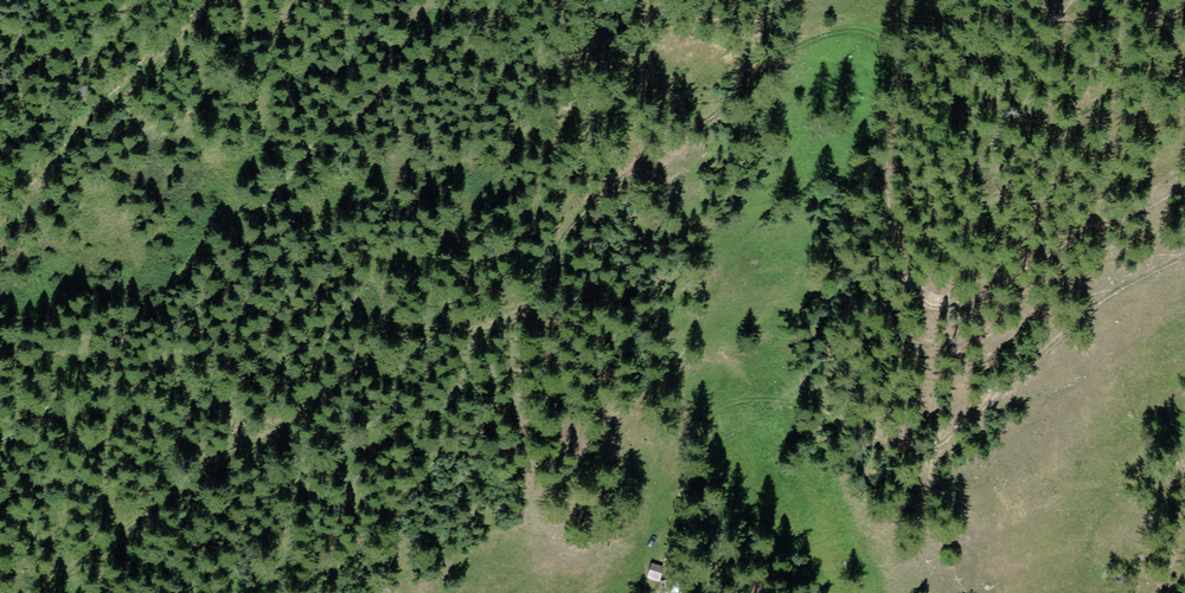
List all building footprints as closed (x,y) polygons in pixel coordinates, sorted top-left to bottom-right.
[(661,573),(649,568),(646,577),(658,581),(661,573)]
